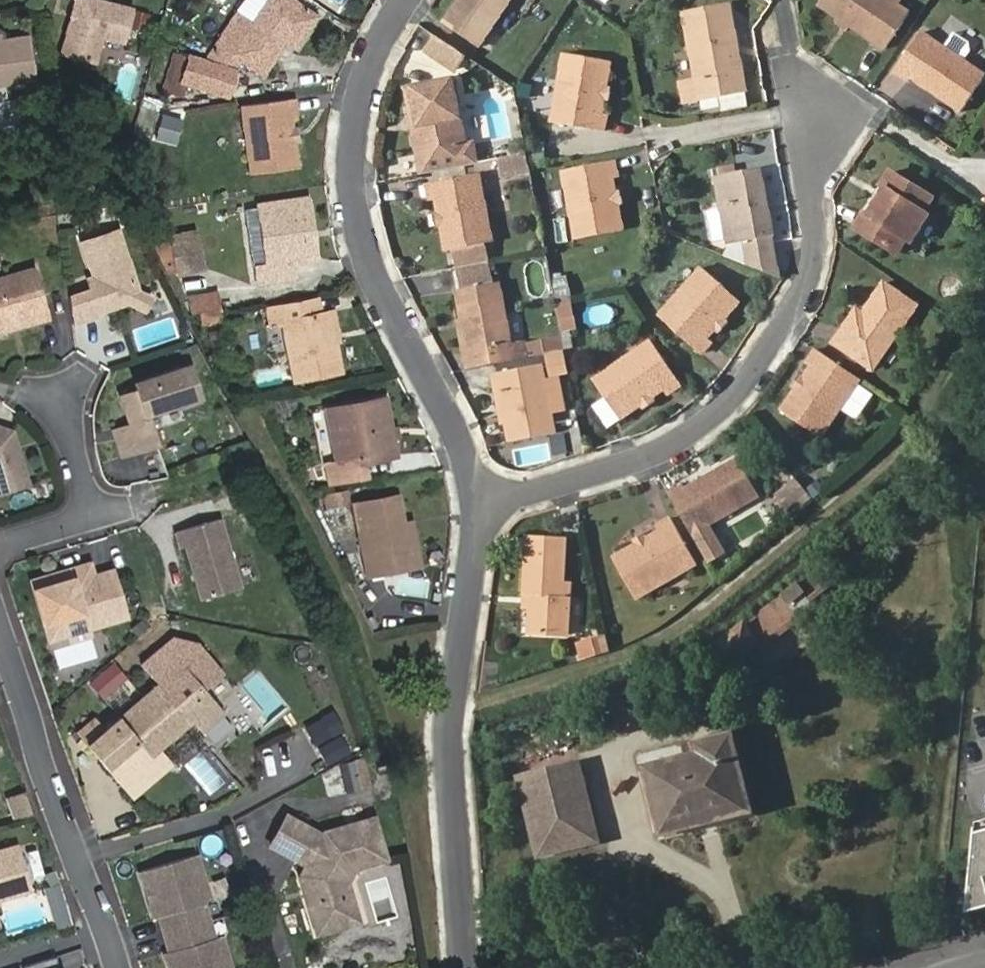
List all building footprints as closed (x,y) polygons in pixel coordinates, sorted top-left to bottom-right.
[(109,0),(75,0),(60,56),(100,66),(106,46),(124,50),(135,7),(109,0)] [(287,38),(297,45),(319,15),(297,0),(265,0),(232,50),(263,71),(280,48),(276,45),(282,35),(287,38)] [(445,22),(481,46),(511,0),(460,0),(445,22)] [(837,17),(848,24),(883,48),(908,11),(897,3),(892,0),(818,0),(817,2),(837,17)] [(726,39),(735,38),(727,4),(683,13),(700,96),(746,87),(742,70),(733,71),(726,39)] [(848,24),(837,17),(835,21),(845,28),(848,24)] [(935,93),(962,111),(984,77),(984,74),(922,31),(894,71),(909,81),(911,77),(928,88),(932,83),(938,89),(935,93)] [(35,75),(27,34),(0,38),(0,80),(35,75)] [(280,48),(287,38),(282,35),(276,45),(280,48)] [(439,37),(429,51),(457,70),(467,56),(439,37)] [(742,70),(735,38),(726,39),(733,71),(742,70)] [(605,98),(607,84),(611,61),(565,53),(553,122),(606,131),(610,112),(603,111),(605,98)] [(413,128),(422,174),(478,163),(475,143),(474,143),(467,145),(467,143),(454,78),(413,86),(420,126),(413,128)] [(928,88),(935,93),(938,89),(932,83),(928,88)] [(614,86),(607,84),(605,98),(611,100),(614,86)] [(406,87),(413,128),(420,126),(413,86),(406,87)] [(296,143),(294,132),(292,117),(299,116),(296,99),(243,108),(256,178),(300,170),(296,143)] [(619,205),(617,191),(617,190),(614,178),(620,176),(616,160),(564,170),(577,239),(624,229),(619,205)] [(748,264),(777,276),(770,238),(774,237),(769,215),(765,216),(763,207),(767,206),(759,169),(715,178),(724,223),(728,246),(745,243),(748,264)] [(892,171),(882,186),(887,189),(871,212),(867,209),(856,225),(897,253),(907,238),(913,242),(929,215),(924,211),(933,197),(892,171)] [(441,214),(444,226),(449,248),(492,241),(480,174),(428,182),(432,199),(439,198),(441,214)] [(887,189),(882,186),(867,209),(871,212),(887,189)] [(622,190),(617,191),(619,205),(625,204),(622,190)] [(305,221),(313,220),(310,199),(261,208),(270,269),(259,271),(262,286),(293,281),(292,264),(320,260),(317,242),(309,243),(305,221)] [(89,212),(73,213),(74,226),(90,225),(89,212)] [(437,227),(444,226),(441,214),(435,215),(437,227)] [(317,242),(313,220),(305,221),(309,243),(317,242)] [(722,254),(748,264),(745,243),(728,246),(724,223),(717,225),(722,254)] [(90,293),(67,297),(71,323),(94,320),(93,317),(129,312),(133,315),(136,303),(127,239),(89,244),(94,281),(88,282),(90,293)] [(201,263),(195,242),(170,249),(170,250),(179,282),(194,278),(190,266),(201,263)] [(179,282),(170,250),(155,254),(170,284),(179,282)] [(204,276),(201,263),(190,266),(194,278),(204,276)] [(0,279),(0,334),(49,320),(34,269),(0,279)] [(716,329),(724,319),(739,302),(700,270),(660,318),(702,355),(714,342),(707,338),(716,329)] [(454,291),(469,367),(511,359),(498,283),(454,291)] [(867,318),(862,314),(856,310),(834,342),(874,369),(917,306),(884,284),(870,303),(875,307),(867,318)] [(220,309),(217,294),(188,300),(191,315),(220,309)] [(571,296),(553,298),(557,332),(575,329),(571,296)] [(330,342),(325,312),(320,313),(317,300),(267,310),(270,328),(283,326),(295,381),(341,372),(335,341),(330,342)] [(136,303),(133,315),(144,323),(147,311),(136,303)] [(870,303),(862,314),(867,318),(875,307),(870,303)] [(333,311),(325,312),(330,342),(335,341),(339,340),(333,311)] [(729,324),(724,319),(716,329),(721,334),(729,324)] [(642,407),(652,400),(663,392),(666,397),(682,386),(653,342),(594,381),(620,421),(642,407)] [(860,376),(816,347),(806,361),(811,365),(802,378),(797,387),(781,410),(820,435),(860,376)] [(499,373),(509,422),(513,442),(557,433),(543,365),(499,373)] [(187,366),(134,384),(136,389),(120,394),(130,424),(139,452),(156,446),(145,414),(197,397),(187,366)] [(502,424),(509,422),(499,373),(493,374),(502,424)] [(797,387),(802,378),(798,375),(792,384),(797,387)] [(325,410),(336,461),(324,463),(329,483),(366,476),(363,463),(395,455),(383,399),(325,410)] [(655,404),(652,400),(642,407),(644,410),(655,404)] [(139,452),(130,424),(112,430),(121,458),(139,452)] [(30,487),(22,458),(16,456),(15,450),(18,445),(16,435),(0,429),(0,496),(30,487)] [(685,484),(669,492),(694,534),(710,525),(761,496),(739,458),(711,474),(712,477),(705,480),(703,478),(686,487),(685,484)] [(796,478),(779,492),(791,506),(799,499),(803,504),(812,497),(796,478)] [(395,496),(352,504),(368,578),(420,567),(412,529),(403,531),(401,524),(395,496)] [(799,499),(791,506),(795,511),(803,504),(799,499)] [(646,537),(635,544),(614,556),(636,598),(696,563),(671,515),(656,524),(659,530),(646,537)] [(218,518),(176,530),(181,545),(185,544),(201,597),(239,586),(218,518)] [(410,522),(401,524),(403,531),(412,529),(410,522)] [(710,525),(694,534),(710,561),(726,552),(710,525)] [(632,539),(635,544),(646,537),(643,531),(632,539)] [(532,597),(531,605),(529,635),(568,636),(570,597),(563,597),(567,540),(528,537),(524,595),(524,596),(532,597)] [(87,562),(28,580),(36,606),(41,604),(43,611),(40,618),(47,640),(68,634),(65,623),(67,619),(79,615),(83,617),(86,628),(127,616),(116,588),(97,594),(91,576),(87,562)] [(91,576),(97,594),(116,588),(110,570),(91,576)] [(747,615),(765,641),(813,607),(795,582),(747,615)] [(523,604),(531,605),(532,597),(524,596),(523,604)] [(86,628),(83,617),(79,615),(67,619),(65,623),(68,634),(70,640),(88,635),(86,628)] [(715,637),(731,664),(759,648),(743,621),(715,637)] [(579,661),(609,654),(604,634),(574,641),(579,661)] [(160,679),(103,729),(87,743),(121,782),(157,751),(155,748),(192,715),(206,731),(224,715),(194,680),(213,664),(196,644),(180,657),(182,660),(179,663),(160,679)] [(151,668),(160,679),(179,663),(170,652),(151,668)] [(114,662),(87,679),(108,713),(136,696),(114,662)] [(310,744),(340,733),(332,712),(302,724),(310,744)] [(87,743),(103,729),(93,717),(76,731),(87,743)] [(748,808),(666,829),(668,836),(756,812),(734,730),(699,738),(700,744),(729,737),(748,808)] [(340,735),(315,745),(322,763),(347,753),(340,735)] [(649,770),(666,829),(748,808),(729,737),(700,744),(703,755),(649,770)] [(157,751),(121,782),(135,798),(171,767),(157,751)] [(581,758),(517,774),(538,858),(602,842),(581,758)] [(363,759),(320,772),(327,798),(370,785),(363,759)] [(22,791),(2,797),(9,820),(28,814),(22,791)] [(384,859),(371,819),(322,834),(322,838),(286,818),(269,847),(305,867),(298,878),(302,890),(307,888),(309,893),(306,904),(316,935),(347,925),(338,894),(351,870),(384,859)] [(984,831),(984,825),(974,829),(973,834),(984,831)] [(973,834),(966,913),(984,908),(984,831),(973,834)] [(23,896),(10,853),(0,856),(0,902),(23,896)] [(221,936),(214,938),(204,903),(211,902),(197,854),(140,871),(154,919),(159,917),(169,951),(165,953),(169,967),(231,967),(221,936)] [(604,874),(597,886),(608,893),(615,880),(604,874)] [(48,888),(35,892),(39,903),(52,898),(48,888)] [(39,903),(45,921),(59,917),(52,898),(39,903)] [(45,921),(50,933),(64,929),(59,917),(45,921)] [(45,958),(14,967),(48,967),(45,958)]
